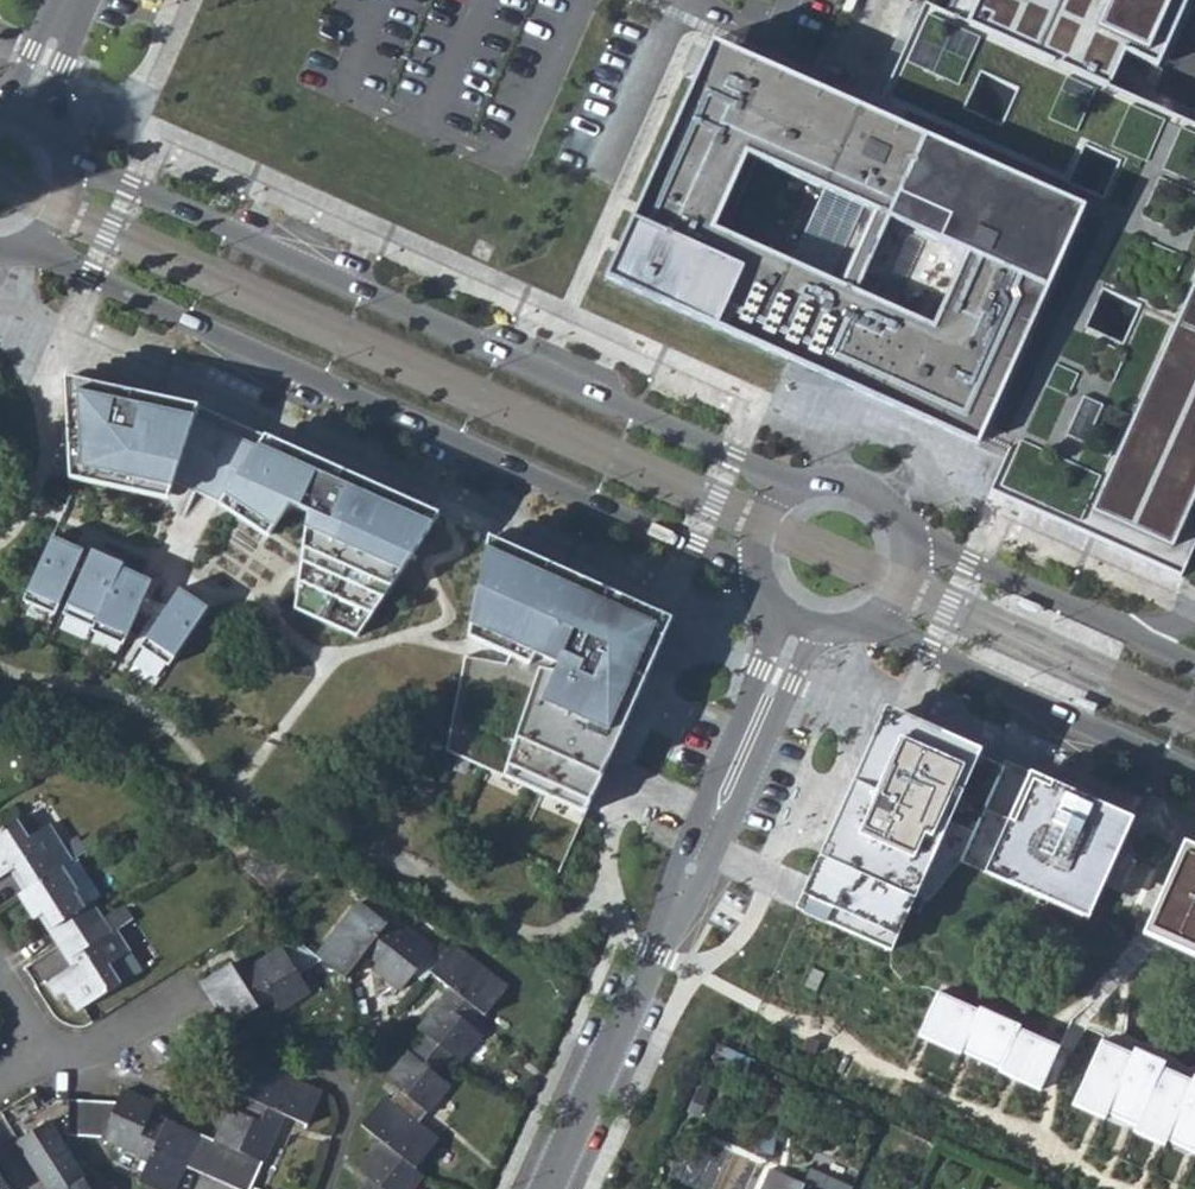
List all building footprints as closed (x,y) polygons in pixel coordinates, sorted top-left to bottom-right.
[(953,17),(1139,101),(1183,0),(960,0),(953,17)] [(605,279),(806,369),(836,383),(978,446),(981,438),(1008,450),(1004,460),(990,491),(1181,577),(1194,545),(1194,126),(1139,101),(953,17),(926,5),(900,61),(877,114),(847,101),(712,40),(704,59),(611,264),(605,279)] [(296,608),(360,634),(440,515),(200,406),(68,376),(70,478),(168,498),(175,480),(221,503),(270,536),(290,510),(305,517),(296,608)] [(448,751),(583,812),(673,620),(488,537),(467,638),(510,657),(507,664),(464,656),(448,751)] [(24,600),(56,615),(84,554),(52,539),(24,600)] [(91,552),(63,613),(93,626),(119,570),(121,565),(91,552)] [(150,584),(119,570),(93,626),(125,641),(150,584)] [(180,591),(143,643),(172,664),(209,611),(180,591)] [(1036,616),(1040,607),(1019,598),(1017,602),(1015,606),(1036,616)] [(678,809),(730,695),(697,680),(645,794),(678,809)] [(1077,696),(1073,705),(1094,714),(1096,710),(1098,705),(1077,696)] [(802,909),(891,950),(982,753),(887,710),(796,907),(802,909)] [(1135,821),(1008,764),(962,865),(1089,922),(1135,821)] [(26,891),(62,869),(73,862),(64,848),(50,826),(28,838),(16,821),(0,831),(0,878),(13,870),(26,891)] [(64,848),(73,862),(82,856),(90,852),(81,837),(64,848)] [(1143,934),(1194,958),(1194,847),(1185,843),(1143,934)] [(74,894),(84,909),(93,904),(106,893),(82,856),(73,862),(62,869),(78,893),(74,894)] [(103,920),(93,904),(84,909),(74,894),(78,893),(62,869),(26,891),(17,897),(33,920),(42,914),(51,929),(48,932),(58,948),(103,920)] [(358,904),(315,959),(320,963),(342,980),(362,955),(375,965),(371,971),(400,993),(414,977),(423,982),(429,974),(441,959),(403,930),(398,935),(358,904)] [(112,934),(103,920),(58,948),(67,962),(71,959),(75,965),(46,983),(56,1000),(65,996),(77,1012),(121,984),(111,967),(131,953),(116,931),(112,934)] [(229,966),(200,985),(227,1028),(271,1000),(279,1012),(309,993),(298,977),(320,963),(315,959),(294,942),(239,978),(229,966)] [(451,947),(441,959),(429,974),(450,991),(420,1032),(422,1036),(416,1045),(443,1066),(451,1056),(459,1063),(480,1035),(469,1027),(480,1015),(485,1018),(507,991),(451,947)] [(961,1051),(979,1011),(936,992),(916,1037),(959,1056),(961,1051)] [(961,1051),(1003,1069),(1021,1029),(1023,1025),(981,1006),(979,1011),(961,1051)] [(1001,1073),(1041,1091),(1060,1046),(1021,1029),(1003,1069),(1001,1073)] [(1102,1039),(1073,1103),(1107,1118),(1109,1112),(1135,1054),(1102,1039)] [(436,1075),(443,1066),(416,1045),(387,1081),(397,1091),(390,1101),(385,1098),(361,1127),(380,1143),(415,1170),(438,1141),(420,1125),(449,1086),(436,1075)] [(1135,1054),(1109,1112),(1137,1125),(1163,1067),(1166,1062),(1138,1049),(1135,1054)] [(214,1143),(262,1164),(284,1117),(306,1125),(321,1094),(258,1066),(243,1098),(249,1101),(243,1116),(229,1110),(214,1143)] [(1192,1080),(1163,1067),(1137,1125),(1134,1133),(1163,1146),(1165,1141),(1192,1080)] [(1165,1141),(1194,1155),(1194,1075),(1192,1080),(1165,1141)] [(149,1188),(176,1188),(186,1170),(199,1136),(165,1120),(162,1126),(149,1120),(153,1108),(122,1093),(117,1102),(100,1138),(147,1161),(138,1184),(149,1188)] [(67,1136),(53,1100),(39,1110),(29,1097),(0,1114),(0,1116),(47,1188),(71,1188),(84,1180),(66,1153),(71,1148),(68,1143),(67,1136)] [(117,1102),(53,1100),(67,1136),(100,1138),(117,1102)] [(262,1164),(214,1143),(199,1136),(186,1170),(233,1188),(250,1188),(262,1164)] [(415,1170),(380,1143),(359,1173),(369,1182),(364,1188),(412,1188),(422,1176),(415,1170)] [(851,1188),(808,1169),(800,1186),(768,1172),(760,1188),(851,1188)] [(0,1176),(0,1188),(9,1188),(0,1176)] [(84,1180),(71,1188),(90,1188),(84,1180)]
